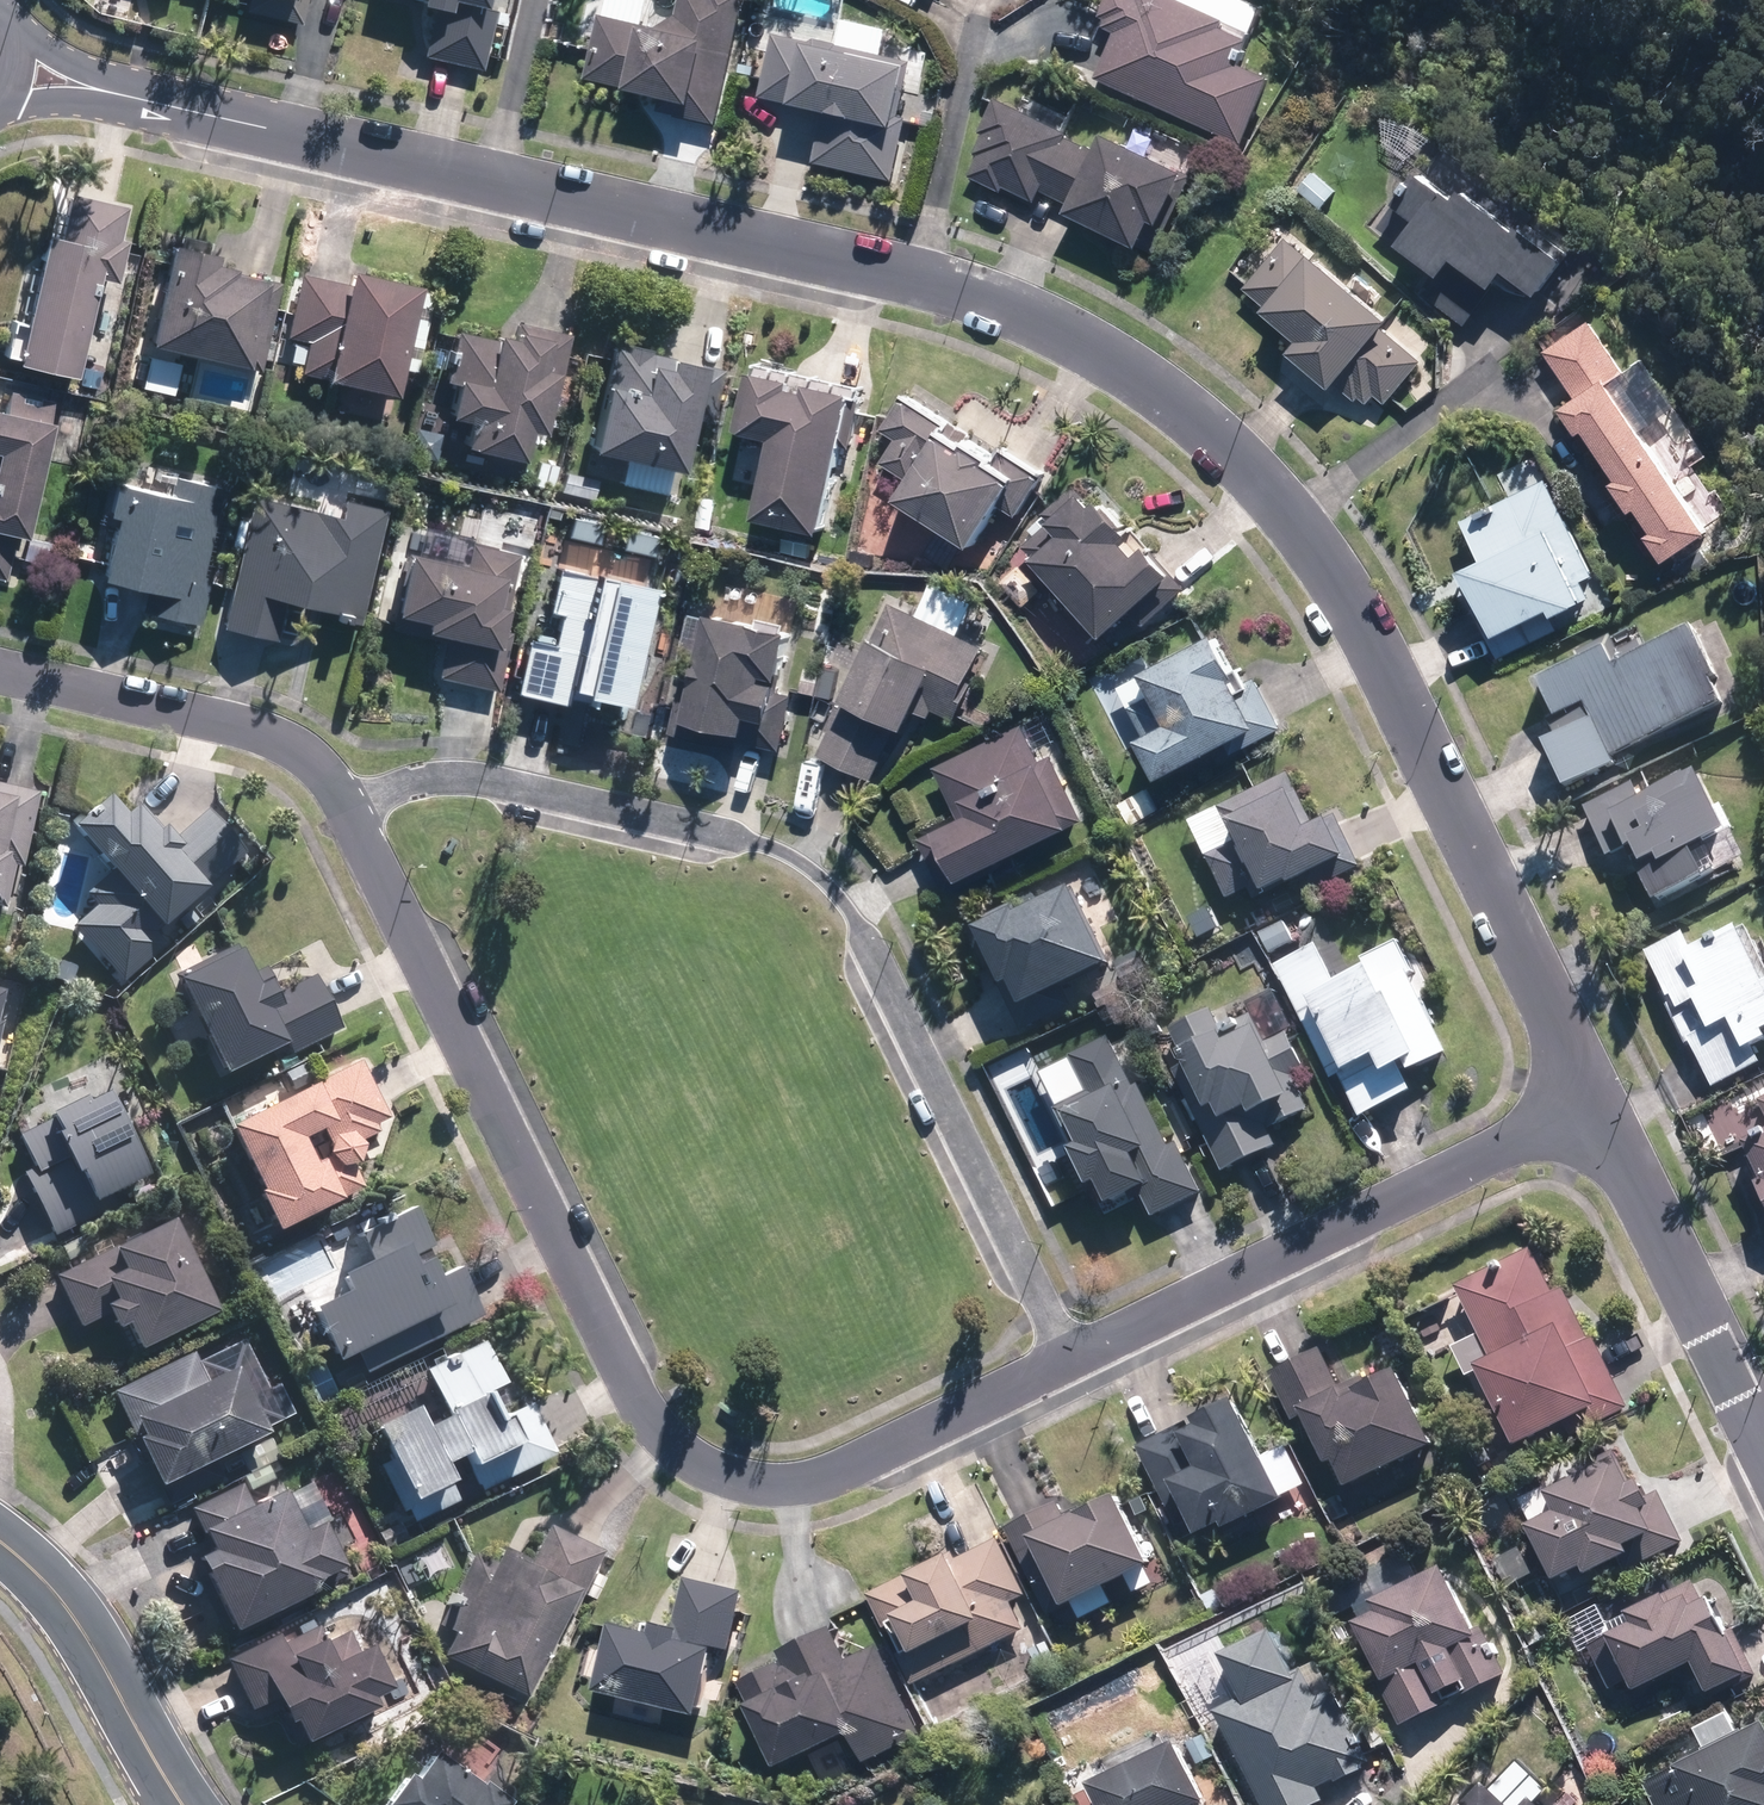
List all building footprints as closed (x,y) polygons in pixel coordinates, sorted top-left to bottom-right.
[(249,12),(305,25),(310,0),(252,0),(249,12)] [(499,13),(491,11),(494,0),(429,0),(428,8),(438,10),(427,57),(486,70),(499,13)] [(753,0),(688,0),(684,16),(665,29),(608,15),(592,81),(669,99),(667,111),(724,125),(753,0)] [(1255,16),(1225,0),(1113,0),(1103,21),(1118,29),(1095,73),(1209,131),(1238,147),(1274,78),(1244,63),(1258,37),(1247,31),(1255,16)] [(817,43),(782,34),(767,96),(831,112),(819,164),(899,182),(912,122),(911,121),(923,70),(918,68),(919,63),(845,46),(844,45),(822,40),(817,43)] [(1087,149),(1060,135),(1061,133),(989,97),(972,131),(978,134),(969,153),(974,156),(963,176),(995,192),(998,186),(1029,202),(1035,189),(1061,202),(1056,213),(1128,248),(1130,246),(1149,254),(1185,174),(1173,170),(1173,172),(1095,134),(1087,149)] [(942,115),(929,111),(925,125),(938,129),(942,115)] [(1340,190),(1313,167),(1293,190),(1320,213),(1340,190)] [(1444,198),(1431,188),(1405,171),(1384,203),(1387,206),(1373,226),(1390,238),(1386,244),(1421,272),(1410,287),(1460,326),(1491,286),(1485,281),(1493,271),(1526,296),(1553,260),(1507,226),(1504,231),(1450,191),(1444,198)] [(132,243),(123,241),(130,210),(74,196),(64,242),(53,240),(33,328),(18,325),(11,359),(25,363),(24,368),(83,382),(105,282),(121,286),(132,243)] [(1380,405),(1416,361),(1374,326),(1379,320),(1281,239),(1239,289),(1258,304),(1253,311),(1288,340),(1277,353),(1322,389),(1328,382),(1350,401),(1353,398),(1361,404),(1369,395),(1380,405)] [(265,373),(284,286),(241,276),(241,272),(222,269),(225,259),(179,249),(157,349),(265,373)] [(428,291),(358,275),(355,287),(305,275),(291,339),(312,344),(304,375),(333,382),(333,384),(402,401),(428,291)] [(1698,534),(1599,387),(1618,373),(1582,321),(1537,352),(1568,398),(1550,410),(1568,435),(1575,430),(1609,480),(1601,484),(1621,514),(1627,509),(1643,533),(1637,536),(1655,564),(1698,534)] [(551,438),(575,337),(521,324),(517,343),(506,340),(504,343),(462,333),(450,384),(464,387),(457,423),(486,429),(480,455),(530,465),(537,436),(551,438)] [(656,352),(628,346),(627,349),(619,347),(610,390),(615,391),(599,455),(690,476),(702,422),(715,425),(727,372),(704,366),(704,369),(678,363),(679,360),(655,355),(656,352)] [(180,364),(148,357),(141,389),(173,396),(180,364)] [(771,523),(838,540),(870,401),(825,390),(824,397),(809,394),(811,386),(775,378),(774,380),(766,378),(752,436),(761,438),(761,439),(790,446),(771,523)] [(57,403),(14,393),(8,417),(0,415),(0,580),(7,581),(17,538),(32,542),(58,428),(51,426),(57,403)] [(960,426),(915,397),(892,433),(905,442),(891,465),(926,486),(914,505),(989,554),(1016,513),(1025,519),(1051,478),(1053,480),(1055,476),(1012,449),(1006,459),(984,444),(981,449),(975,445),(980,435),(961,424),(960,426)] [(561,468),(542,464),(537,487),(556,491),(561,468)] [(602,483),(569,475),(564,496),(597,504),(602,483)] [(206,579),(226,491),(177,479),(172,499),(120,487),(113,519),(123,522),(108,583),(153,595),(149,615),(203,626),(212,581),(206,579)] [(1494,660),(1553,630),(1546,616),(1584,598),(1576,581),(1587,576),(1539,479),(1455,520),(1473,557),(1447,572),(1472,615),(1471,615),(1494,660)] [(1096,501),(1083,487),(1052,516),(1059,524),(1033,548),(1120,643),(1146,621),(1154,630),(1195,591),(1188,584),(1191,581),(1163,551),(1154,560),(1141,547),(1148,540),(1116,505),(1109,512),(1098,499),(1096,501)] [(344,519),(314,511),(257,498),(226,630),(282,644),(292,606),(322,613),(320,616),(364,627),(390,513),(347,503),(344,519)] [(658,532),(624,525),(619,549),(653,556),(658,532)] [(818,537),(784,529),(778,558),(812,565),(818,537)] [(511,611),(523,557),(476,546),(471,569),(411,555),(406,577),(412,578),(402,620),(434,627),(432,637),(451,640),(442,679),(502,692),(515,634),(510,634),(515,613),(511,611)] [(550,644),(538,641),(527,639),(515,694),(528,697),(562,704),(565,690),(626,704),(653,586),(558,564),(547,613),(557,616),(550,644)] [(963,723),(982,681),(978,678),(991,650),(898,606),(877,650),(884,653),(862,701),(855,697),(848,710),(844,708),(832,732),(837,734),(826,756),(881,783),(907,729),(921,735),(930,716),(937,720),(940,713),(963,723)] [(796,685),(807,639),(726,621),(711,686),(690,682),(679,736),(745,751),(746,744),(789,753),(801,698),(793,697),(795,691),(788,690),(789,683),(796,685)] [(1604,669),(1596,651),(1529,682),(1546,718),(1541,720),(1549,737),(1537,743),(1558,789),(1607,765),(1603,756),(1712,704),(1701,682),(1705,679),(1682,631),(1604,669)] [(1222,673),(1202,635),(1128,673),(1141,697),(1122,707),(1137,734),(1125,740),(1146,781),(1217,743),(1224,756),(1276,728),(1249,677),(1238,682),(1231,668),(1222,673)] [(822,697),(827,673),(811,670),(807,693),(822,697)] [(1074,828),(1028,725),(942,764),(966,817),(942,827),(965,878),(1074,828)] [(1309,827),(1283,773),(1213,809),(1220,825),(1219,826),(1228,845),(1201,857),(1222,902),(1249,888),(1253,898),(1279,886),(1281,890),(1294,883),(1300,896),(1357,869),(1331,816),(1309,827)] [(1703,811),(1686,778),(1636,804),(1625,784),(1579,808),(1605,857),(1620,850),(1627,864),(1626,865),(1629,871),(1647,905),(1740,857),(1727,830),(1732,828),(1719,803),(1703,811)] [(1,912),(2,910),(9,911),(19,869),(24,870),(42,796),(0,787),(0,912),(1,912)] [(1158,812),(1147,787),(1118,800),(1129,825),(1158,812)] [(111,808),(106,803),(96,811),(93,808),(73,823),(81,835),(79,836),(115,876),(89,899),(100,910),(76,930),(125,987),(169,948),(160,938),(165,933),(169,936),(213,896),(210,893),(247,856),(211,814),(176,844),(144,810),(142,812),(138,808),(126,819),(114,805),(111,808)] [(1105,965),(1068,890),(1062,894),(1061,891),(1013,914),(1008,905),(959,929),(989,994),(994,991),(1015,1034),(1066,1008),(1056,989),(1098,968),(1105,965)] [(1265,955),(1290,942),(1279,922),(1256,934),(1265,955)] [(1641,954),(1664,1002),(1660,1004),(1682,1049),(1687,1047),(1707,1089),(1755,1066),(1746,1049),(1756,1044),(1753,1036),(1763,1030),(1763,974),(1741,930),(1730,935),(1728,933),(1685,955),(1676,938),(1641,954)] [(242,947),(239,943),(176,973),(182,984),(186,982),(231,1072),(290,1042),(295,1052),(345,1027),(318,974),(283,992),(269,965),(257,971),(244,945),(242,947)] [(1329,987),(1309,948),(1270,967),(1325,1081),(1332,1078),(1354,1120),(1403,1095),(1390,1069),(1397,1065),(1402,1074),(1441,1054),(1400,974),(1365,991),(1356,973),(1329,987)] [(24,953),(7,949),(4,964),(21,968),(24,953)] [(1167,1070),(1218,1173),(1270,1147),(1262,1130),(1303,1111),(1287,1078),(1302,1071),(1282,1033),(1259,1045),(1245,1016),(1216,1030),(1206,1008),(1164,1030),(1176,1053),(1169,1055),(1175,1067),(1167,1070)] [(1158,1033),(1148,1014),(1135,1020),(1145,1039),(1158,1033)] [(1127,1089),(1109,1052),(1072,1072),(1083,1093),(1048,1110),(1068,1149),(1059,1153),(1078,1191),(1087,1187),(1090,1193),(1125,1175),(1147,1220),(1196,1195),(1170,1144),(1163,1149),(1133,1086),(1127,1089)] [(312,1084),(313,1086),(236,1124),(268,1189),(264,1191),(283,1229),(348,1198),(347,1196),(367,1186),(356,1163),(363,1161),(369,1144),(364,1138),(382,1130),(378,1123),(393,1116),(364,1059),(312,1084)] [(306,1060),(290,1068),(297,1081),(312,1074),(306,1060)] [(154,1172),(113,1089),(93,1099),(91,1094),(57,1111),(59,1116),(22,1132),(39,1165),(27,1171),(57,1234),(119,1204),(114,1192),(154,1172)] [(1752,1103),(1763,1129),(1763,1098),(1752,1103)] [(1734,1148),(1753,1186),(1747,1189),(1763,1224),(1763,1134),(1734,1148)] [(444,1275),(431,1248),(439,1244),(419,1206),(395,1217),(393,1213),(380,1220),(383,1224),(364,1232),(377,1259),(348,1273),(356,1291),(320,1307),(344,1360),(361,1352),(371,1372),(486,1314),(466,1265),(444,1275)] [(223,1309),(177,1218),(120,1247),(119,1245),(59,1274),(84,1326),(114,1311),(123,1328),(133,1323),(146,1348),(223,1309)] [(1566,1292),(1545,1249),(1469,1284),(1504,1359),(1497,1363),(1512,1396),(1487,1407),(1509,1453),(1534,1442),(1536,1444),(1576,1424),(1580,1432),(1638,1406),(1605,1335),(1600,1337),(1577,1287),(1566,1292)] [(467,1454),(485,1490),(560,1453),(535,1402),(509,1415),(496,1389),(511,1382),(491,1340),(430,1369),(453,1416),(433,1425),(424,1406),(384,1425),(420,1499),(461,1479),(452,1462),(467,1454)] [(1349,1388),(1329,1347),(1279,1371),(1302,1420),(1321,1411),(1346,1462),(1352,1459),(1366,1487),(1453,1444),(1416,1368),(1376,1388),(1371,1377),(1349,1388)] [(274,1431),(242,1366),(190,1392),(184,1379),(146,1397),(153,1410),(140,1416),(148,1432),(133,1439),(142,1460),(148,1457),(171,1504),(227,1477),(218,1459),(274,1431)] [(1300,1498),(1255,1399),(1214,1419),(1217,1425),(1203,1432),(1198,1420),(1148,1446),(1185,1526),(1204,1517),(1213,1534),(1239,1521),(1241,1526),(1300,1498)] [(245,1454),(254,1471),(274,1461),(266,1443),(245,1454)] [(1630,1459),(1625,1449),(1580,1471),(1585,1482),(1565,1492),(1574,1510),(1546,1523),(1574,1580),(1602,1567),(1605,1574),(1634,1560),(1639,1569),(1695,1542),(1670,1490),(1665,1492),(1658,1478),(1649,1484),(1638,1456),(1630,1459)] [(271,1464),(246,1476),(253,1489),(278,1478),(271,1464)] [(242,1630),(323,1589),(322,1588),(351,1574),(347,1566),(351,1563),(329,1519),(310,1530),(289,1489),(257,1505),(245,1482),(193,1507),(206,1533),(209,1531),(218,1549),(205,1555),(242,1630)] [(1345,1494),(1330,1501),(1338,1520),(1353,1513),(1345,1494)] [(1067,1500),(1013,1528),(1059,1616),(1081,1604),(1083,1607),(1167,1562),(1133,1497),(1080,1524),(1067,1500)] [(575,1615),(608,1551),(552,1522),(534,1558),(503,1543),(495,1559),(479,1551),(442,1624),(459,1632),(448,1656),(531,1696),(572,1613),(575,1615)] [(961,1552),(874,1593),(919,1685),(1033,1630),(1019,1601),(1036,1594),(1009,1537),(967,1557),(966,1554),(962,1555),(961,1552)] [(1493,1626),(1463,1564),(1390,1599),(1395,1611),(1374,1621),(1398,1671),(1386,1677),(1409,1724),(1517,1673),(1494,1626),(1493,1626)] [(598,1600),(609,1577),(597,1572),(587,1595),(598,1600)] [(735,1649),(750,1590),(692,1575),(680,1624),(670,1622),(670,1626),(656,1622),(655,1630),(618,1621),(602,1687),(612,1690),(612,1691),(713,1716),(729,1648),(735,1649)] [(1704,1579),(1673,1594),(1675,1598),(1650,1611),(1649,1609),(1617,1624),(1621,1635),(1599,1645),(1620,1689),(1646,1676),(1654,1691),(1713,1662),(1728,1693),(1763,1675),(1763,1663),(1732,1597),(1717,1605),(1704,1579)] [(301,1626),(305,1634),(318,1628),(314,1620),(301,1626)] [(331,1641),(323,1625),(318,1628),(305,1634),(287,1642),(283,1634),(231,1659),(254,1709),(283,1696),(296,1722),(301,1719),(312,1741),(384,1705),(380,1697),(399,1688),(378,1644),(363,1651),(352,1631),(331,1641)] [(787,1754),(794,1768),(858,1737),(869,1761),(928,1734),(886,1643),(853,1658),(838,1626),(785,1653),(789,1661),(745,1682),(781,1758),(787,1754)] [(1290,1629),(1239,1655),(1260,1696),(1228,1711),(1271,1804),(1324,1804),(1333,1801),(1325,1785),(1343,1776),(1346,1782),(1376,1767),(1374,1763),(1379,1760),(1345,1688),(1330,1696),(1317,1669),(1311,1673),(1290,1629)] [(1755,1736),(1753,1730),(1714,1748),(1716,1754),(1655,1782),(1666,1804),(1763,1804),(1763,1732),(1755,1736)] [(1217,1800),(1192,1744),(1107,1782),(1117,1804),(1205,1804),(1217,1800)] [(518,1801),(490,1781),(488,1784),(442,1752),(423,1778),(414,1772),(394,1802),(390,1800),(387,1804),(515,1804),(518,1801)] [(1505,1784),(1484,1804),(1527,1804),(1505,1784)]
